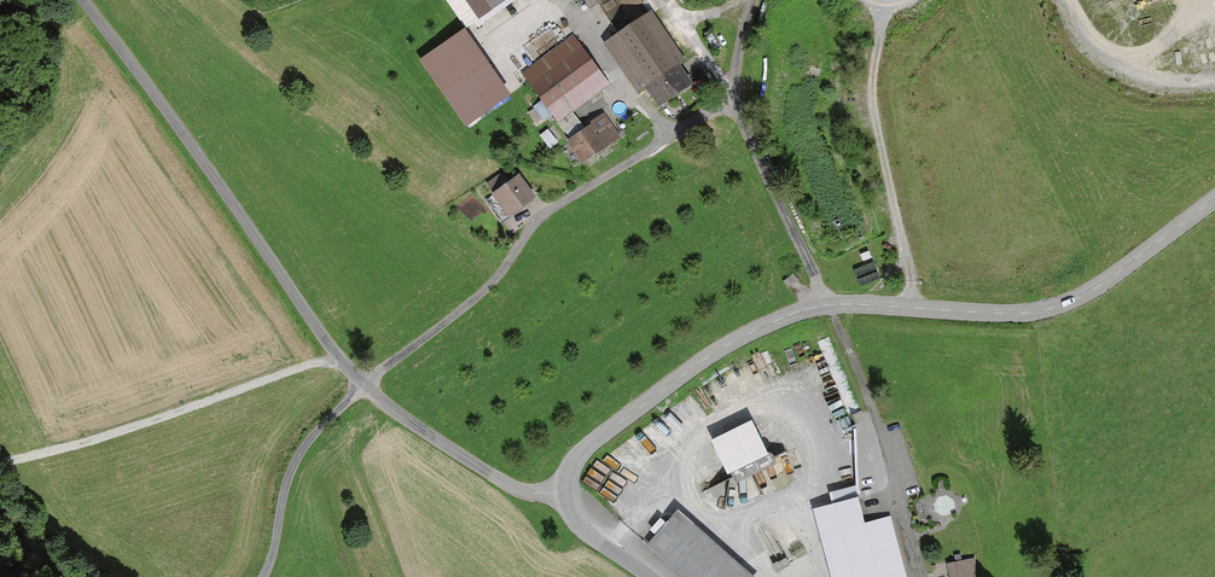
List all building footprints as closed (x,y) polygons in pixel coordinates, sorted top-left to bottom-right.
[(476,17),(502,0),(464,0),(476,17)] [(587,9),(601,0),(581,0),(587,9)] [(644,89),(655,106),(688,84),(676,66),(682,62),(649,13),(602,44),(636,95),(644,89)] [(512,102),(468,33),(422,62),(466,131),(512,102)] [(522,72),(556,119),(605,84),(571,37),(522,72)] [(565,141),(578,161),(616,137),(601,113),(588,122),(590,125),(565,141)] [(551,130),(542,136),(551,150),(560,144),(551,130)] [(499,173),(484,183),(490,192),(488,194),(503,216),(531,197),(515,174),(505,181),(499,173)] [(783,441),(740,459),(746,474),(788,456),(783,441)] [(822,501),(840,576),(887,576),(869,488),(822,501)] [(656,540),(696,576),(769,576),(771,574),(689,502),(656,540)] [(954,557),(956,576),(984,576),(981,555),(954,557)]
